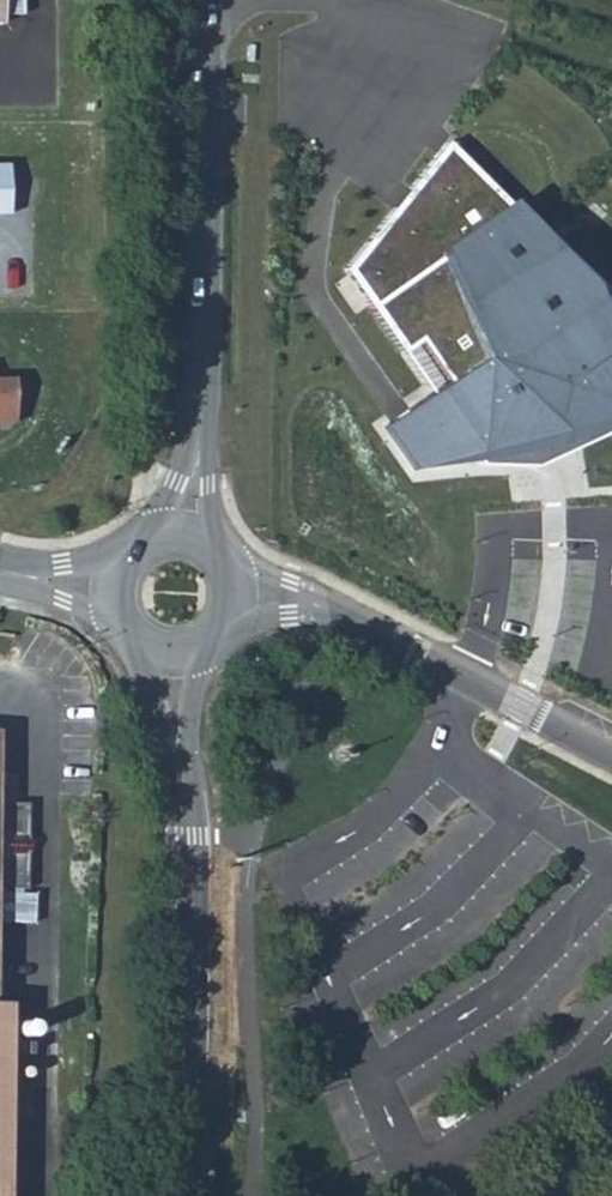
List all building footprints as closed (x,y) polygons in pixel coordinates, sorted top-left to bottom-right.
[(19,12),(19,0),(0,0),(0,12),(19,12)] [(431,169),(338,269),(415,386),(368,421),(410,468),(529,462),(611,427),(611,309),(480,182),(462,195),(431,169)] [(17,176),(7,176),(7,197),(17,196),(17,176)] [(12,420),(12,375),(0,376),(0,420),(12,420)] [(24,886),(26,799),(0,798),(0,885),(24,886)]
